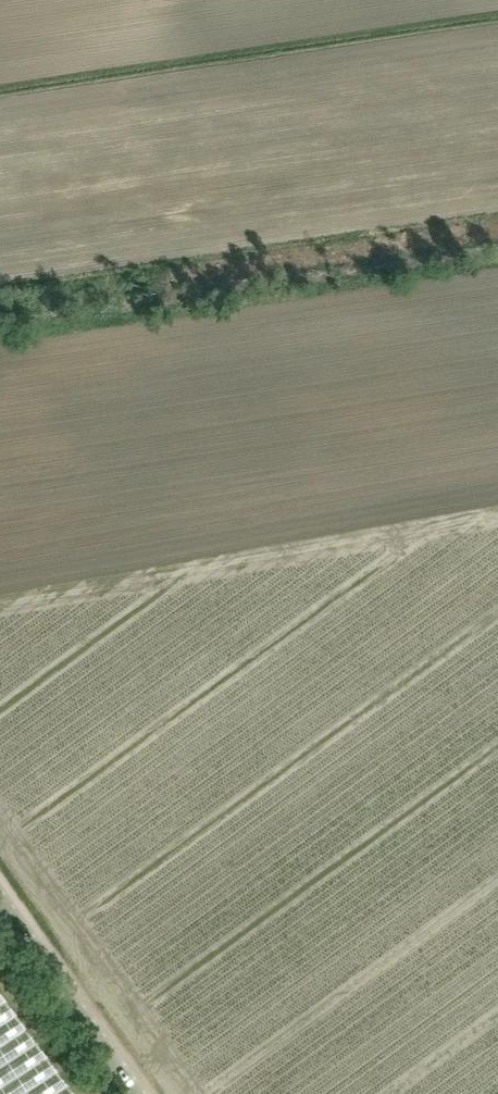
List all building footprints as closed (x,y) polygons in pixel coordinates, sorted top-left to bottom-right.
[(0,994),(0,1093),(73,1093),(0,994)]
